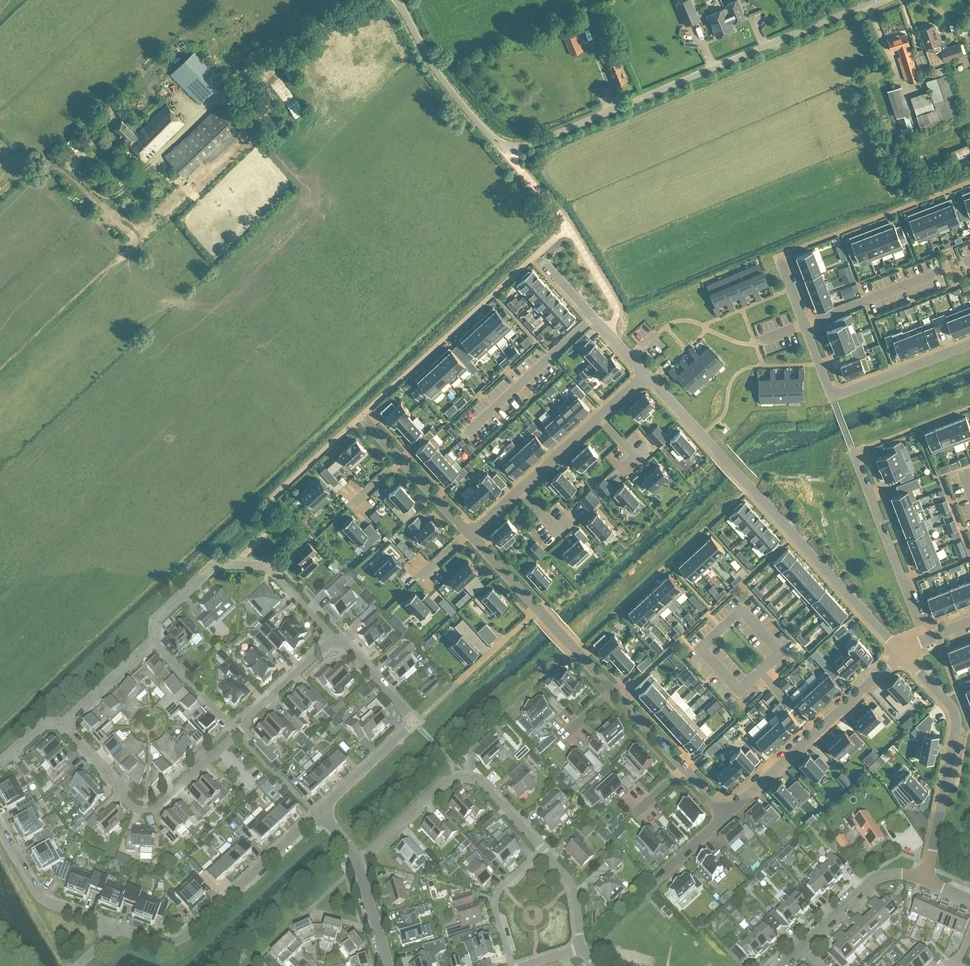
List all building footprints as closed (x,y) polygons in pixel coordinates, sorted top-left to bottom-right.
[(686,25),(700,19),(691,0),(682,0),(676,2),(686,25)] [(707,14),(717,36),(733,29),(730,22),(733,21),(733,22),(745,17),(737,0),(734,0),(725,4),(727,8),(726,8),(725,7),(707,14)] [(594,18),(587,20),(590,27),(594,25),(595,22),(594,18)] [(337,23),(327,30),(333,38),(343,31),(337,23)] [(937,35),(934,25),(920,30),(932,66),(939,63),(964,55),(960,43),(942,49),(940,43),(942,42),(939,34),(937,35)] [(583,50),(576,32),(564,37),(571,55),(583,50)] [(887,39),(891,50),(897,48),(900,56),(898,57),(905,80),(908,79),(909,82),(919,78),(908,44),(909,44),(906,35),(895,38),(894,37),(887,39)] [(929,70),(922,48),(914,51),(921,72),(929,70)] [(196,49),(170,75),(198,104),(224,78),(196,49)] [(616,84),(627,80),(621,65),(623,66),(620,60),(608,65),(616,84)] [(944,66),(931,70),(934,78),(926,81),(940,120),(961,115),(948,73),(946,74),(944,66)] [(896,117),(897,117),(903,138),(915,135),(908,113),(910,113),(901,86),(887,90),(896,117)] [(928,91),(910,97),(921,129),(941,123),(936,109),(934,109),(928,91)] [(122,120),(114,128),(145,160),(183,122),(166,105),(136,135),(132,131),(135,128),(128,120),(125,123),(122,120)] [(241,133),(217,107),(165,156),(185,178),(206,158),(211,162),(241,133)] [(69,143),(56,156),(63,164),(76,151),(69,143)] [(969,143),(950,151),(956,167),(969,161),(969,146),(969,143)] [(964,198),(964,197),(963,197),(967,208),(962,210),(965,218),(969,217),(969,196),(964,198)] [(952,202),(942,206),(949,225),(959,221),(960,221),(965,218),(962,210),(958,200),(953,202),(952,202)] [(942,206),(931,210),(938,229),(949,225),(942,206)] [(931,210),(920,215),(929,237),(940,233),(938,229),(931,210)] [(929,237),(920,215),(910,219),(909,218),(911,224),(906,226),(906,225),(905,225),(909,235),(909,234),(914,232),(918,242),(929,237)] [(883,229),(892,252),(903,247),(899,238),(905,236),(905,237),(902,227),(901,227),(896,229),(894,224),(894,225),(883,229)] [(883,229),(872,233),(881,256),(892,252),(883,229)] [(872,233),(862,237),(869,256),(870,260),(881,256),(872,233)] [(869,256),(862,237),(851,241),(853,246),(848,248),(847,247),(847,248),(851,257),(856,255),(858,260),(859,260),(858,259),(869,256)] [(813,250),(796,256),(801,267),(817,261),(813,250)] [(817,261),(801,267),(805,278),(821,271),(817,261)] [(760,265),(746,271),(754,289),(752,290),(755,298),(760,296),(757,288),(768,284),(760,265)] [(523,278),(517,284),(526,293),(541,279),(532,270),(530,272),(529,271),(522,277),(523,278)] [(746,271),(733,276),(741,295),(739,296),(742,303),(747,301),(744,293),(752,290),(754,289),(746,271)] [(805,278),(809,289),(825,282),(821,272),(821,271),(805,278),(804,278),(805,278)] [(733,276),(720,282),(728,300),(726,301),(729,309),(734,307),(731,299),(739,296),(741,295),(733,276)] [(541,279),(526,293),(535,303),(550,289),(541,279)] [(720,282),(707,287),(715,306),(713,307),(716,314),(721,312),(718,304),(726,301),(728,300),(720,282)] [(809,289),(813,300),(829,293),(825,282),(809,289)] [(840,289),(844,298),(854,295),(850,285),(840,289)] [(550,289),(535,303),(543,312),(558,298),(550,289)] [(833,304),(829,293),(813,300),(817,310),(816,310),(817,311),(834,304),(834,303),(833,304)] [(507,303),(511,307),(514,304),(518,300),(515,296),(510,300),(507,303)] [(558,298),(543,312),(552,321),(567,307),(558,298)] [(905,309),(907,314),(916,310),(914,305),(905,309)] [(567,307),(552,321),(561,331),(566,325),(568,327),(575,321),(573,319),(576,317),(567,307)] [(955,311),(963,332),(969,329),(969,320),(965,307),(955,311)] [(488,316),(504,334),(512,327),(506,319),(510,315),(510,316),(511,316),(503,308),(504,309),(499,312),(496,308),(495,308),(496,309),(488,316)] [(905,309),(899,311),(901,317),(907,315),(907,314),(905,309)] [(949,327),(953,336),(963,332),(955,311),(945,315),(944,314),(938,316),(943,329),(949,327)] [(827,331),(831,342),(856,332),(851,321),(853,320),(851,314),(851,313),(837,319),(838,319),(840,325),(827,330),(827,331)] [(504,334),(488,316),(479,324),(495,342),(504,334)] [(932,320),(922,324),(930,345),(940,341),(937,331),(943,329),(938,316),(932,319),(932,320)] [(495,342),(479,324),(471,331),(488,349),(495,342)] [(930,345),(922,324),(912,328),(914,333),(920,349),(930,345)] [(488,349),(471,331),(462,340),(462,339),(461,340),(462,340),(457,345),(470,359),(475,355),(478,358),(488,349)] [(831,342),(836,353),(849,348),(851,354),(864,349),(862,343),(860,343),(856,332),(831,342)] [(914,333),(903,336),(909,352),(920,349),(914,333)] [(527,334),(518,342),(523,348),(532,341),(527,334)] [(891,334),(885,337),(889,349),(896,347),(899,356),(909,352),(903,336),(893,340),(891,334)] [(590,338),(580,347),(598,367),(608,358),(590,338)] [(451,349),(443,357),(460,375),(468,367),(465,364),(470,359),(457,345),(452,349),(451,349)] [(694,348),(690,352),(696,358),(697,357),(711,372),(723,361),(709,346),(699,354),(694,348)] [(854,360),(840,365),(845,377),(851,375),(858,373),(858,372),(869,368),(865,356),(867,356),(864,349),(851,354),(854,360)] [(608,358),(598,367),(595,370),(604,380),(621,365),(611,355),(608,358)] [(511,360),(507,356),(503,360),(506,364),(511,360)] [(460,375),(443,357),(434,365),(448,380),(451,383),(460,375)] [(684,358),(680,362),(685,368),(687,366),(701,381),(711,372),(697,357),(696,358),(689,364),(684,358)] [(448,380),(434,365),(426,372),(440,387),(448,380)] [(673,368),(669,371),(675,378),(677,376),(690,391),(701,381),(687,366),(685,368),(679,374),(673,368)] [(787,378),(788,398),(803,398),(802,378),(804,378),(804,369),(798,369),(798,377),(790,378),(787,378)] [(758,379),(759,400),(774,399),(773,379),(776,378),(775,370),(770,371),(770,379),(758,379)] [(773,379),(774,399),(788,398),(787,378),(790,378),(789,370),(784,370),(784,378),(776,378),(773,379)] [(440,387),(426,372),(418,380),(417,380),(421,385),(417,388),(416,388),(417,389),(423,395),(423,396),(424,396),(423,395),(427,391),(434,399),(443,390),(440,387)] [(583,377),(578,382),(588,392),(593,387),(583,377)] [(574,392),(566,399),(581,416),(589,408),(581,398),(586,394),(576,384),(571,388),(574,392)] [(497,396),(501,394),(497,387),(493,390),(497,396)] [(550,387),(545,392),(549,396),(554,391),(550,387)] [(423,395),(417,389),(412,393),(412,392),(411,392),(419,400),(419,399),(423,395)] [(655,403),(645,392),(628,408),(638,418),(640,416),(643,419),(650,412),(647,409),(655,403)] [(454,402),(459,408),(467,401),(462,395),(454,402)] [(512,399),(508,403),(517,413),(521,409),(512,399)] [(566,399),(558,407),(561,410),(573,423),(581,416),(566,399)] [(410,412),(401,402),(385,416),(394,426),(397,424),(407,414),(410,412)] [(557,406),(550,413),(551,414),(554,417),(566,430),(573,423),(561,410),(557,406)] [(407,414),(397,424),(411,439),(416,435),(423,444),(432,435),(433,436),(434,434),(429,429),(425,433),(407,414)] [(554,417),(551,414),(542,421),(547,427),(542,431),(551,441),(556,437),(557,438),(566,430),(554,417)] [(966,416),(965,416),(966,416),(956,420),(964,441),(969,438),(969,427),(966,416)] [(462,422),(468,426),(471,420),(465,417),(462,422)] [(964,441),(956,420),(945,424),(953,445),(964,441)] [(953,445),(945,424),(936,428),(935,427),(935,428),(943,449),(953,445)] [(664,432),(657,425),(647,434),(654,441),(664,432)] [(537,426),(524,438),(527,442),(539,455),(547,447),(548,447),(547,446),(551,441),(542,431),(537,426)] [(943,449),(935,428),(925,432),(933,453),(943,449)] [(685,456),(696,447),(680,430),(670,440),(685,456)] [(664,432),(654,441),(658,446),(668,437),(664,432)] [(416,450),(424,458),(423,459),(424,459),(437,447),(440,444),(433,436),(432,435),(423,444),(416,450)] [(495,438),(490,442),(494,446),(499,442),(495,438)] [(369,452),(357,439),(351,444),(350,443),(344,449),(345,450),(339,455),(340,456),(335,460),(327,467),(333,473),(345,462),(352,469),(369,452)] [(881,469),(905,460),(901,448),(902,447),(900,441),(886,446),(887,446),(889,452),(876,457),(877,458),(876,458),(880,469),(881,469)] [(539,455),(527,442),(520,449),(531,461),(539,455)] [(589,444),(572,460),(581,470),(598,454),(589,444)] [(516,445),(508,452),(523,469),(531,461),(520,449),(516,445)] [(431,466),(443,455),(437,447),(424,459),(431,466)] [(431,466),(439,475),(451,463),(455,460),(447,451),(443,455),(431,466)] [(523,469),(508,452),(500,460),(497,456),(492,461),(501,471),(506,467),(515,477),(516,477),(515,476),(523,469)] [(966,455),(959,458),(959,459),(961,465),(969,462),(966,455)] [(961,465),(959,459),(949,463),(951,469),(961,465)] [(881,469),(885,480),(898,475),(901,481),(914,476),(911,470),(909,470),(905,460),(881,469)] [(468,462),(464,466),(470,473),(474,469),(468,462)] [(439,475),(446,482),(445,483),(453,476),(459,471),(458,471),(451,463),(439,475)] [(682,467),(690,476),(695,472),(687,463),(682,467)] [(638,474),(633,479),(642,489),(647,485),(652,490),(668,475),(659,464),(643,480),(638,474)] [(459,471),(453,476),(458,481),(468,471),(463,466),(458,471),(459,471)] [(563,472),(561,470),(551,479),(566,496),(577,487),(569,479),(574,475),(568,468),(563,472)] [(338,480),(328,469),(323,474),(333,484),(338,480)] [(480,484),(489,494),(492,497),(502,488),(487,472),(477,481),(480,484)] [(899,493),(891,496),(896,507),(912,501),(916,499),(912,489),(921,485),(917,477),(896,485),(899,493)] [(604,478),(594,487),(598,492),(609,483),(604,478)] [(320,479),(302,495),(307,500),(305,501),(312,508),(314,510),(320,504),(321,504),(328,498),(325,495),(330,490),(320,479)] [(613,487),(609,483),(598,492),(603,497),(613,487)] [(639,500),(624,483),(614,492),(629,509),(639,500)] [(480,484),(464,498),(473,508),(489,494),(480,484)] [(399,485),(388,494),(396,503),(391,508),(403,522),(415,511),(409,505),(413,501),(408,495),(404,490),(399,485)] [(595,495),(590,489),(580,499),(585,504),(595,495)] [(585,504),(590,510),(601,501),(595,495),(585,504)] [(745,501),(743,503),(741,502),(734,508),(735,510),(730,515),(739,525),(754,511),(745,501)] [(915,511),(912,501),(896,507),(899,517),(915,511)] [(382,517),(375,510),(370,515),(377,522),(382,517)] [(754,511),(739,525),(747,534),(762,520),(754,511)] [(919,520),(915,511),(899,517),(903,527),(919,520)] [(597,512),(586,521),(601,538),(612,528),(597,512)] [(425,524),(418,516),(408,524),(416,532),(415,533),(424,544),(440,528),(431,518),(425,524)] [(352,517),(348,520),(346,521),(346,522),(342,526),(352,537),(349,540),(356,546),(363,540),(363,541),(364,540),(369,545),(380,535),(370,523),(363,529),(352,517)] [(491,534),(500,544),(501,543),(505,549),(515,539),(510,534),(517,529),(508,518),(491,534)] [(903,527),(907,537),(906,537),(928,529),(924,519),(919,520),(903,527)] [(954,519),(945,522),(949,532),(951,532),(957,529),(954,519)] [(762,520),(747,534),(756,543),(771,529),(762,520)] [(579,537),(562,553),(572,563),(575,561),(577,563),(590,551),(588,549),(589,548),(584,543),(589,538),(580,528),(575,533),(579,537)] [(771,529),(756,543),(764,553),(770,547),(772,549),(779,542),(777,541),(780,539),(771,529)] [(907,537),(911,547),(931,539),(928,529),(906,537),(907,537)] [(951,532),(953,538),(960,536),(957,529),(951,532)] [(387,534),(377,543),(380,546),(389,537),(387,534)] [(711,536),(704,542),(717,556),(724,550),(725,550),(711,535),(711,536)] [(911,547),(915,557),(935,549),(931,539),(911,547)] [(396,569),(402,564),(398,559),(403,555),(392,541),(383,549),(386,553),(379,559),(382,563),(374,568),(384,579),(390,574),(392,575),(397,570),(396,569)] [(530,555),(540,545),(536,541),(525,550),(530,555)] [(317,552),(308,542),(294,556),(298,561),(293,565),(304,577),(305,575),(307,576),(311,572),(310,570),(318,563),(312,557),(317,552)] [(704,542),(695,550),(708,564),(717,556),(704,542)] [(545,550),(540,545),(530,555),(534,560),(545,550)] [(781,569),(781,570),(796,556),(795,556),(788,548),(774,561),(781,569)] [(957,550),(959,557),(966,554),(964,548),(957,550)] [(919,568),(927,565),(929,571),(942,566),(935,549),(915,557),(919,568)] [(695,550),(688,557),(701,571),(708,564),(695,550)] [(796,556),(781,570),(782,569),(789,577),(803,564),(796,556)] [(688,557),(679,565),(679,564),(679,565),(692,580),(693,579),(692,579),(701,571),(688,557)] [(335,558),(331,562),(340,572),(345,567),(335,558)] [(469,561),(449,579),(458,588),(463,584),(473,593),(483,584),(474,574),(478,571),(469,561)] [(526,571),(542,588),(552,578),(537,562),(526,571)] [(810,572),(803,564),(789,577),(796,585),(810,572)] [(818,581),(810,572),(796,585),(804,593),(818,581)] [(661,581),(676,598),(684,591),(669,574),(668,574),(669,575),(661,581)] [(356,602),(345,590),(342,587),(346,584),(339,578),(324,591),(331,598),(332,597),(334,600),(329,605),(340,616),(356,602)] [(661,581),(653,589),(668,605),(676,598),(661,581)] [(825,587),(825,588),(818,581),(804,593),(811,601),(810,601),(825,588),(825,587)] [(961,584),(968,602),(969,601),(969,581),(961,584)] [(950,588),(957,607),(957,606),(968,602),(961,584),(950,588)] [(263,628),(275,617),(271,614),(272,613),(272,610),(280,603),(265,586),(248,601),(263,618),(258,623),(259,624),(255,628),(258,632),(259,632),(263,628)] [(496,613),(508,603),(494,586),(483,595),(481,592),(475,596),(484,607),(488,603),(496,613)] [(200,606),(207,613),(198,622),(206,630),(215,621),(211,618),(229,601),(216,588),(210,595),(211,596),(200,606)] [(825,588),(810,601),(811,601),(818,609),(832,596),(825,588)] [(939,593),(946,610),(957,606),(957,607),(950,588),(939,593)] [(668,605),(653,589),(652,589),(653,589),(645,596),(660,612),(668,605)] [(415,592),(405,601),(406,602),(405,604),(411,610),(412,608),(420,617),(426,612),(427,614),(429,616),(433,612),(439,606),(426,592),(421,598),(415,592)] [(467,592),(463,596),(467,601),(472,597),(467,592)] [(927,596),(927,597),(934,616),(935,615),(946,610),(939,593),(928,597),(927,596)] [(689,598),(699,609),(704,605),(693,594),(689,598)] [(645,596),(637,604),(652,620),(660,612),(645,596)] [(825,617),(839,604),(832,596),(818,609),(825,617)] [(373,598),(366,604),(369,607),(376,601),(373,598)] [(652,620),(637,604),(629,611),(628,611),(643,628),(652,620)] [(847,612),(839,604),(825,617),(833,625),(832,625),(833,625),(848,612),(847,611),(847,612)] [(453,605),(447,610),(452,614),(457,609),(453,605)] [(365,628),(358,635),(369,647),(384,634),(384,633),(390,627),(386,623),(385,624),(374,612),(361,624),(365,628)] [(390,622),(396,629),(401,624),(394,617),(390,622)] [(473,629),(462,618),(455,625),(461,633),(451,643),(456,649),(454,651),(461,658),(463,656),(468,661),(479,651),(465,636),(467,633),(468,634),(473,629)] [(294,619),(279,633),(277,631),(269,639),(279,650),(287,642),(294,650),(304,641),(302,639),(307,633),(294,619)] [(200,635),(186,620),(165,639),(178,653),(187,645),(188,646),(200,635)] [(674,626),(680,633),(684,629),(678,622),(674,626)] [(486,623),(477,631),(482,636),(491,628),(486,623)] [(843,623),(833,632),(838,637),(848,628),(843,623)] [(256,677),(258,675),(264,682),(270,676),(268,674),(274,669),(270,665),(270,662),(274,659),(271,655),(276,650),(259,632),(258,632),(254,636),(255,638),(254,639),(261,647),(257,651),(252,655),(251,654),(250,655),(251,656),(245,661),(250,667),(248,669),(256,677)] [(394,633),(389,639),(393,644),(399,638),(394,633)] [(610,655),(620,646),(623,644),(614,633),(598,648),(607,658),(610,655)] [(237,635),(231,643),(234,647),(241,639),(237,635)] [(784,649),(791,644),(787,638),(780,643),(784,649)] [(851,652),(860,662),(863,665),(873,655),(858,639),(848,649),(851,652)] [(430,645),(426,640),(422,644),(426,649),(430,645)] [(966,664),(969,662),(969,642),(959,646),(966,664)] [(384,643),(380,647),(384,652),(389,648),(384,643)] [(663,650),(664,649),(659,643),(654,648),(659,654),(663,650)] [(628,649),(623,644),(620,646),(610,655),(624,671),(634,662),(625,652),(628,649)] [(413,653),(405,645),(390,659),(394,664),(389,669),(399,681),(415,666),(407,658),(413,653)] [(948,650),(947,650),(955,669),(955,668),(966,664),(959,646),(948,650)] [(845,676),(860,662),(851,652),(845,657),(842,654),(835,661),(837,664),(835,666),(845,676)] [(723,664),(729,658),(726,655),(720,661),(723,664)] [(647,656),(637,665),(641,670),(652,661),(647,656)] [(156,688),(170,675),(154,658),(133,677),(140,685),(140,684),(140,685),(147,678),(156,688)] [(679,658),(675,662),(680,668),(684,664),(679,658)] [(231,703),(234,706),(241,700),(242,701),(250,694),(243,687),(250,681),(230,661),(220,670),(226,677),(224,679),(224,681),(225,683),(226,684),(220,691),(225,696),(224,697),(224,699),(224,701),(226,702),(228,702),(229,702),(231,703)] [(431,661),(424,668),(430,674),(437,668),(431,661)] [(825,670),(834,678),(839,674),(829,663),(824,668),(825,670)] [(327,668),(315,679),(323,687),(327,683),(333,689),(331,691),(334,694),(337,696),(341,695),(342,694),(343,692),(344,688),(346,686),(342,683),(349,676),(339,665),(331,672),(327,668)] [(736,678),(744,674),(739,666),(732,670),(736,678)] [(573,675),(567,667),(556,677),(557,678),(552,682),(561,693),(567,688),(573,696),(584,686),(577,678),(576,678),(574,675),(574,674),(573,675)] [(684,673),(688,678),(693,673),(689,669),(684,673)] [(817,677),(832,693),(840,686),(841,686),(834,678),(825,670),(817,677)] [(651,673),(635,688),(640,692),(638,693),(639,694),(639,693),(647,702),(663,687),(651,673)] [(693,674),(688,678),(695,686),(699,681),(693,674)] [(186,692),(170,675),(156,688),(165,697),(158,704),(157,707),(156,707),(158,708),(161,709),(163,710),(164,712),(186,692)] [(914,692),(898,675),(887,685),(893,692),(889,695),(888,696),(886,695),(886,696),(902,713),(912,703),(907,698),(914,692)] [(133,677),(116,693),(136,715),(138,712),(141,710),(144,709),(143,708),(142,707),(136,700),(146,691),(140,685),(140,684),(140,685),(133,677)] [(791,683),(785,677),(778,683),(783,690),(791,683)] [(812,688),(824,701),(832,693),(817,677),(809,684),(812,688)] [(700,682),(694,688),(699,694),(706,688),(700,682)] [(369,687),(373,692),(377,688),(372,683),(369,687)] [(663,687),(647,702),(654,709),(653,710),(654,709),(670,694),(663,687)] [(812,688),(805,695),(816,708),(824,701),(812,688)] [(303,689),(294,698),(307,713),(313,708),(318,715),(328,706),(312,689),(307,693),(303,689)] [(776,695),(771,690),(764,696),(769,702),(776,695)] [(793,699),(808,715),(816,708),(817,708),(816,708),(805,695),(802,691),(793,699)] [(202,709),(186,692),(164,712),(166,713),(167,715),(168,717),(168,719),(169,721),(169,720),(172,719),(179,712),(188,722),(202,709)] [(116,693),(98,709),(111,723),(121,714),(128,721),(131,722),(131,723),(132,720),(134,717),(136,715),(116,693)] [(371,713),(366,718),(380,733),(389,724),(380,714),(391,704),(382,694),(367,708),(371,713)] [(670,694),(654,709),(661,717),(677,702),(670,694)] [(307,713),(294,698),(284,707),(290,714),(290,716),(286,720),(287,721),(298,733),(299,733),(304,729),(304,728),(307,725),(301,719),(307,713)] [(340,698),(330,708),(336,714),(346,705),(340,698)] [(525,712),(521,716),(523,718),(517,723),(517,722),(516,722),(525,732),(526,731),(525,731),(530,726),(534,731),(544,722),(553,714),(554,715),(554,714),(547,707),(547,708),(539,699),(532,705),(532,704),(524,711),(525,712)] [(553,699),(548,704),(557,714),(562,709),(553,699)] [(759,701),(754,705),(757,709),(759,711),(764,707),(759,701)] [(685,710),(677,702),(661,717),(668,725),(685,710)] [(722,706),(719,709),(726,717),(730,714),(722,706)] [(800,723),(785,706),(777,714),(780,718),(791,731),(792,730),(792,731),(792,730),(800,723)] [(857,724),(856,725),(862,732),(863,730),(865,733),(866,732),(865,732),(880,719),(885,725),(891,719),(882,709),(878,713),(871,706),(871,707),(866,712),(861,716),(856,721),(855,721),(857,724)] [(111,723),(98,709),(81,725),(100,746),(108,739),(102,732),(111,723)] [(218,727),(202,709),(188,722),(197,732),(190,738),(197,746),(218,727)] [(692,718),(685,710),(668,725),(676,733),(692,718)] [(936,720),(929,713),(916,725),(922,731),(923,730),(925,732),(920,760),(935,763),(940,735),(931,734),(934,722),(936,720)] [(356,716),(346,725),(360,741),(365,736),(370,742),(380,733),(366,718),(361,722),(356,716)] [(264,726),(277,739),(282,735),(287,741),(292,736),(293,737),(298,733),(284,718),(287,721),(282,726),(274,717),(264,726)] [(683,741),(700,726),(692,718),(676,733),(683,741),(682,741),(683,742),(683,741)] [(791,731),(780,718),(772,725),(784,737),(791,731)] [(906,720),(902,724),(907,730),(911,725),(906,720)] [(594,740),(588,745),(597,755),(603,750),(601,748),(604,745),(606,748),(614,741),(616,744),(624,736),(622,734),(623,732),(613,721),(596,737),(598,739),(595,741),(594,740)] [(776,745),(784,737),(772,725),(769,721),(761,729),(776,745)] [(277,739),(264,726),(255,735),(263,743),(258,748),(255,745),(272,764),(277,759),(273,754),(276,751),(271,745),(277,739)] [(707,734),(700,726),(683,741),(690,749),(690,750),(691,749),(696,753),(695,754),(707,744),(706,743),(706,744),(702,739),(707,734)] [(322,728),(318,733),(322,737),(326,732),(322,728)] [(776,745),(761,729),(753,736),(767,753),(776,745)] [(482,740),(486,744),(476,753),(483,761),(481,763),(485,767),(503,750),(492,739),(497,734),(493,730),(482,740)] [(849,735),(845,731),(828,746),(838,757),(846,749),(850,754),(864,741),(854,731),(849,735)] [(162,738),(160,741),(180,762),(197,746),(190,738),(184,732),(174,741),(168,734),(166,734),(167,733),(166,733),(164,736),(162,738)] [(114,733),(108,739),(100,746),(116,763),(138,743),(136,741),(134,740),(133,738),(132,735),(131,736),(124,743),(114,733)] [(723,734),(715,741),(720,746),(728,739),(723,734)] [(551,736),(536,750),(540,754),(555,740),(551,736)] [(59,750),(60,749),(52,739),(38,752),(47,761),(59,750)] [(180,762),(160,741),(157,742),(154,744),(152,744),(152,745),(153,748),(163,759),(151,769),(152,787),(152,788),(180,762)] [(720,746),(715,741),(705,750),(710,755),(720,746)] [(141,744),(138,743),(116,763),(139,787),(139,786),(146,768),(137,758),(145,752),(146,746),(146,745),(144,745),(141,744)] [(336,744),(323,756),(338,772),(347,764),(345,761),(349,757),(336,744)] [(525,746),(522,749),(527,755),(530,751),(525,746)] [(306,747),(302,751),(306,755),(310,751),(306,747)] [(652,763),(637,747),(625,759),(634,769),(637,766),(643,772),(652,763)] [(733,760),(742,770),(745,773),(755,764),(740,748),(730,757),(733,760)] [(68,759),(59,750),(47,761),(45,762),(51,769),(46,773),(54,782),(64,772),(59,767),(68,759)] [(873,750),(869,753),(874,759),(878,756),(873,750)] [(302,751),(297,755),(301,759),(306,755),(302,751)] [(590,753),(583,759),(577,753),(566,763),(568,765),(565,768),(577,781),(582,777),(584,779),(593,771),(596,774),(603,767),(589,751),(588,752),(590,753)] [(528,756),(536,765),(541,761),(533,752),(528,756)] [(809,754),(799,764),(814,780),(824,770),(829,765),(819,755),(814,759),(809,754)] [(323,756),(314,765),(329,780),(338,772),(323,756)] [(727,784),(742,770),(733,760),(718,774),(727,784)] [(23,763),(18,767),(25,777),(30,774),(28,770),(23,763)] [(534,787),(533,786),(534,785),(527,777),(532,772),(523,763),(512,773),(517,779),(508,788),(513,793),(514,792),(519,798),(528,790),(529,792),(531,792),(534,789),(534,787)] [(31,774),(37,769),(33,764),(27,769),(31,774)] [(879,769),(874,764),(869,768),(874,773),(879,769)] [(314,765),(306,773),(309,776),(308,776),(320,788),(329,780),(314,765)] [(894,784),(906,801),(911,796),(910,793),(914,791),(919,796),(929,786),(911,766),(900,775),(902,777),(894,784)] [(278,781),(269,772),(264,776),(273,785),(278,781)] [(303,797),(308,793),(311,797),(320,788),(308,776),(309,776),(306,773),(298,780),(295,780),(291,775),(287,779),(303,797)] [(20,790),(10,774),(1,782),(3,786),(0,788),(0,796),(2,800),(20,790)] [(78,794),(92,782),(84,774),(74,783),(70,778),(60,787),(68,796),(74,790),(78,794)] [(598,782),(583,796),(593,808),(600,801),(604,804),(616,794),(619,797),(625,792),(622,788),(613,777),(612,778),(610,776),(600,785),(598,782)] [(625,778),(620,782),(628,791),(633,787),(625,778)] [(849,778),(843,783),(846,787),(852,781),(849,778)] [(207,779),(198,787),(213,803),(214,804),(219,800),(221,802),(230,794),(221,784),(216,788),(207,779)] [(810,794),(796,779),(788,787),(781,780),(771,789),(788,808),(794,802),(797,806),(810,794)] [(104,795),(92,782),(78,794),(74,798),(83,807),(79,810),(83,814),(86,812),(104,795)] [(562,783),(557,788),(561,792),(566,788),(562,783)] [(213,803),(198,787),(190,795),(199,805),(194,809),(195,809),(203,819),(212,811),(209,807),(213,803)] [(283,799),(276,806),(287,819),(296,810),(292,805),(296,801),(285,789),(279,795),(283,799)] [(20,790),(2,800),(8,810),(18,805),(21,810),(34,802),(29,793),(23,796),(20,790)] [(254,792),(250,796),(254,800),(258,796),(254,792)] [(544,812),(538,817),(551,831),(560,822),(559,820),(565,814),(558,806),(563,802),(555,792),(539,807),(544,812)] [(137,793),(135,803),(146,804),(147,794),(137,793)] [(254,800),(250,796),(245,800),(249,804),(254,800)] [(454,811),(448,816),(459,828),(465,823),(463,820),(471,813),(476,818),(484,810),(474,800),(469,805),(460,796),(449,806),(454,811)] [(666,812),(672,807),(663,797),(657,803),(666,812)] [(693,828),(694,829),(705,818),(704,818),(688,801),(689,801),(688,800),(677,811),(678,811),(684,817),(682,819),(686,823),(688,821),(694,828),(693,828)] [(490,801),(487,804),(492,809),(495,806),(490,801)] [(24,816),(14,821),(20,831),(37,821),(41,819),(38,813),(40,812),(34,802),(21,810),(24,816)] [(762,803),(745,819),(755,830),(762,823),(766,828),(780,814),(770,803),(770,804),(766,808),(762,803)] [(93,831),(98,825),(107,834),(124,818),(113,806),(99,819),(94,815),(86,823),(93,831)] [(182,806),(172,814),(185,828),(191,823),(195,827),(204,819),(203,819),(195,809),(189,814),(182,806)] [(276,806),(267,814),(279,827),(287,819),(276,806)] [(255,819),(270,835),(279,827),(267,814),(267,815),(264,811),(255,819)] [(185,828),(172,814),(171,813),(161,822),(169,830),(164,835),(173,845),(181,837),(184,838),(189,833),(185,828)] [(883,838),(866,813),(852,822),(869,847),(883,838)] [(234,814),(229,819),(233,822),(238,818),(234,814)] [(422,827),(435,842),(442,835),(447,840),(456,832),(448,823),(443,828),(433,817),(422,827)] [(486,830),(495,822),(491,817),(481,825),(486,830)] [(152,818),(147,820),(150,829),(156,828),(152,818)] [(239,829),(250,841),(254,837),(261,843),(270,835),(255,819),(246,827),(244,825),(239,829)] [(43,832),(37,821),(20,831),(26,842),(36,836),(38,841),(52,834),(49,828),(43,832)] [(73,821),(68,825),(73,830),(77,826),(73,821)] [(735,823),(729,828),(724,833),(718,838),(728,849),(743,836),(748,842),(754,836),(745,826),(741,830),(735,823)] [(673,825),(667,830),(675,839),(680,834),(673,825)] [(134,828),(133,839),(127,839),(126,852),(136,852),(136,847),(154,848),(155,833),(141,832),(141,828),(134,828)] [(240,839),(231,848),(243,860),(252,852),(245,845),(250,841),(239,829),(235,833),(240,839)] [(512,859),(520,851),(507,837),(512,833),(509,829),(496,841),(512,859)] [(656,838),(649,830),(638,840),(639,841),(637,843),(643,850),(645,848),(654,858),(660,853),(663,856),(669,851),(670,852),(675,847),(662,832),(656,838)] [(565,850),(581,867),(593,856),(583,844),(584,843),(584,840),(576,831),(564,843),(568,847),(565,850)] [(52,834),(38,841),(42,847),(32,853),(38,862),(55,853),(50,843),(55,840),(52,834)] [(461,834),(456,838),(462,844),(466,840),(461,834)] [(212,835),(207,839),(211,843),(215,839),(212,835)] [(849,845),(843,835),(836,840),(842,849),(849,845)] [(796,839),(789,846),(793,851),(800,844),(797,841),(796,839)] [(397,850),(412,866),(423,856),(409,840),(397,850)] [(463,851),(471,844),(467,840),(459,848),(463,851)] [(487,845),(484,842),(476,849),(486,860),(491,855),(486,850),(487,849),(496,858),(504,866),(512,859),(496,841),(491,845),(489,844),(487,845)] [(231,848),(223,856),(234,868),(243,860),(231,848)] [(603,859),(608,854),(603,849),(598,853),(603,859)] [(55,853),(38,862),(44,873),(53,867),(59,876),(71,862),(63,856),(60,850),(58,851),(55,853)] [(441,863),(429,850),(425,854),(437,867),(441,863)] [(834,881),(836,883),(842,876),(839,872),(843,868),(834,858),(835,857),(833,855),(829,850),(826,852),(829,856),(826,859),(829,863),(823,868),(834,881)] [(481,888),(491,879),(481,868),(486,863),(476,852),(466,861),(472,867),(467,872),(481,888)] [(623,862),(613,852),(603,862),(613,872),(623,862)] [(777,858),(781,862),(786,857),(782,852),(777,858)] [(696,873),(707,884),(712,880),(713,880),(723,871),(706,853),(700,858),(700,859),(699,860),(698,860),(698,861),(696,862),(701,868),(696,873)] [(129,859),(118,854),(115,862),(126,866),(129,859)] [(843,868),(848,864),(838,854),(835,857),(834,858),(843,868)] [(234,868),(223,856),(214,864),(225,876),(234,868)] [(720,861),(728,870),(733,866),(724,857),(720,861)] [(188,863),(199,875),(203,870),(192,859),(188,863)] [(71,862),(59,876),(59,877),(69,881),(65,891),(76,895),(84,872),(78,869),(71,862)] [(225,876),(214,864),(205,872),(216,885),(225,876)] [(771,867),(765,872),(770,877),(776,872),(771,867)] [(830,890),(833,887),(831,884),(834,881),(823,868),(821,867),(814,874),(816,875),(829,889),(830,890)] [(132,870),(125,868),(122,875),(130,878),(132,870)] [(749,870),(744,875),(749,881),(754,876),(749,870)] [(816,875),(814,874),(811,870),(805,876),(807,879),(803,884),(815,897),(820,893),(822,895),(829,889),(816,875)] [(395,883),(385,886),(388,894),(390,894),(393,905),(407,901),(402,884),(407,882),(409,875),(395,871),(394,878),(395,883)] [(84,872),(76,895),(87,899),(91,889),(96,891),(102,877),(92,873),(91,874),(84,872)] [(192,880),(184,888),(197,903),(206,895),(198,886),(203,882),(194,873),(189,877),(192,880)] [(595,888),(609,904),(625,889),(610,874),(604,879),(601,879),(600,883),(595,888)] [(685,876),(668,891),(671,894),(669,896),(675,902),(677,901),(678,902),(695,887),(698,891),(703,886),(695,876),(689,881),(685,876)] [(108,879),(102,877),(96,891),(102,893),(98,904),(109,908),(118,885),(107,881),(108,879)] [(803,884),(798,888),(810,899),(811,901),(815,897),(803,884)] [(118,885),(109,908),(120,912),(124,902),(130,904),(135,890),(130,887),(129,890),(118,885)] [(197,903),(184,888),(179,892),(178,891),(172,891),(171,892),(171,891),(167,894),(168,897),(176,907),(181,902),(189,911),(197,903)] [(791,888),(784,894),(788,898),(790,900),(789,900),(801,912),(801,913),(802,914),(809,908),(805,904),(810,899),(798,888),(794,892),(791,888)] [(447,897),(448,891),(433,889),(432,894),(447,897)] [(135,892),(130,904),(136,906),(132,917),(143,921),(152,898),(141,894),(142,892),(135,890),(135,892)] [(874,898),(871,901),(889,920),(894,925),(898,921),(893,916),(898,912),(895,910),(902,904),(892,894),(886,900),(885,899),(880,904),(874,898)] [(919,916),(928,896),(924,894),(922,898),(918,896),(911,913),(919,916)] [(456,910),(462,928),(482,922),(480,914),(483,913),(479,902),(474,903),(472,895),(452,901),(455,910),(456,910)] [(933,898),(928,896),(919,916),(928,920),(935,904),(931,902),(933,898)] [(152,898),(143,921),(154,925),(158,914),(164,917),(169,905),(168,902),(163,900),(161,906),(150,902),(152,898)] [(723,898),(719,901),(724,906),(728,903),(723,898)] [(789,900),(790,900),(788,898),(781,905),(783,907),(783,906),(796,920),(796,921),(800,917),(798,915),(801,912),(801,913),(801,912),(789,900)] [(418,906),(420,914),(435,910),(432,901),(418,906)] [(889,920),(871,901),(867,905),(873,911),(867,916),(880,929),(889,920)] [(935,904),(928,920),(937,924),(945,903),(941,901),(939,906),(935,904)] [(945,903),(937,924),(945,927),(952,911),(948,910),(950,905),(945,903)] [(728,916),(732,908),(727,905),(723,913),(728,916)] [(783,906),(783,907),(776,913),(774,910),(768,915),(771,918),(772,917),(780,927),(785,922),(789,927),(796,920),(783,906)] [(673,915),(665,907),(661,910),(669,919),(673,915)] [(957,913),(952,911),(945,927),(954,931),(963,911),(958,909),(957,913)] [(963,911),(954,931),(963,935),(969,919),(965,917),(967,913),(963,911)] [(399,936),(403,946),(410,944),(409,940),(415,938),(416,942),(426,939),(423,928),(420,929),(415,912),(401,917),(403,923),(406,922),(406,925),(398,928),(400,935),(399,936)] [(768,915),(766,917),(769,920),(767,921),(772,926),(776,931),(780,927),(772,917),(771,918),(768,915)] [(880,929),(867,916),(862,921),(857,915),(853,919),(871,938),(880,929)] [(756,931),(769,945),(776,939),(768,931),(772,926),(767,921),(769,920),(766,917),(760,923),(763,926),(756,931)] [(871,938),(853,919),(849,922),(855,928),(850,933),(863,946),(871,938)] [(695,920),(691,924),(697,931),(701,927),(695,920)] [(324,925),(318,925),(319,940),(323,940),(335,943),(339,945),(347,933),(342,929),(342,927),(325,922),(324,925)] [(295,933),(290,937),(300,948),(303,945),(315,940),(319,940),(318,925),(311,926),(310,923),(294,931),(295,933)] [(746,933),(763,953),(770,946),(769,945),(756,931),(755,930),(754,931),(751,928),(749,928),(747,931),(746,933)] [(476,931),(459,936),(462,944),(464,944),(466,947),(468,954),(492,946),(489,936),(478,939),(476,931)] [(839,932),(836,935),(854,954),(863,946),(850,933),(845,938),(839,932)] [(347,933),(339,945),(342,948),(350,958),(351,961),(365,957),(363,951),(365,950),(354,935),(352,937),(347,933)] [(746,933),(745,933),(738,939),(740,942),(736,946),(747,958),(752,954),(755,958),(759,955),(759,956),(763,953),(746,933)] [(854,954),(836,935),(832,939),(838,944),(833,949),(838,954),(834,959),(841,965),(845,965),(847,964),(846,962),(854,954)] [(300,948),(290,937),(289,936),(284,940),(285,942),(281,946),(292,958),(302,949),(300,948)] [(885,951),(894,943),(889,939),(881,947),(885,951)] [(443,940),(431,944),(433,950),(436,949),(437,950),(440,952),(447,950),(443,940)] [(271,955),(282,965),(284,965),(289,962),(293,965),(300,965),(299,965),(292,958),(281,946),(279,944),(275,949),(276,950),(271,955)] [(492,946),(468,954),(472,964),(495,957),(492,946)] [(922,965),(926,965),(932,961),(936,965),(941,960),(931,950),(927,954),(920,947),(911,955),(922,965)] [(872,955),(876,960),(882,954),(878,950),(872,955)] [(431,965),(437,964),(433,951),(416,957),(418,963),(410,965),(431,965)] [(872,955),(864,963),(866,965),(869,965),(876,960),(872,955)] [(899,959),(906,965),(922,965),(911,955),(907,960),(903,955),(899,959)] [(459,956),(449,959),(451,965),(461,965),(459,956)] [(351,961),(349,962),(350,965),(370,965),(369,962),(367,963),(365,957),(351,961)]
